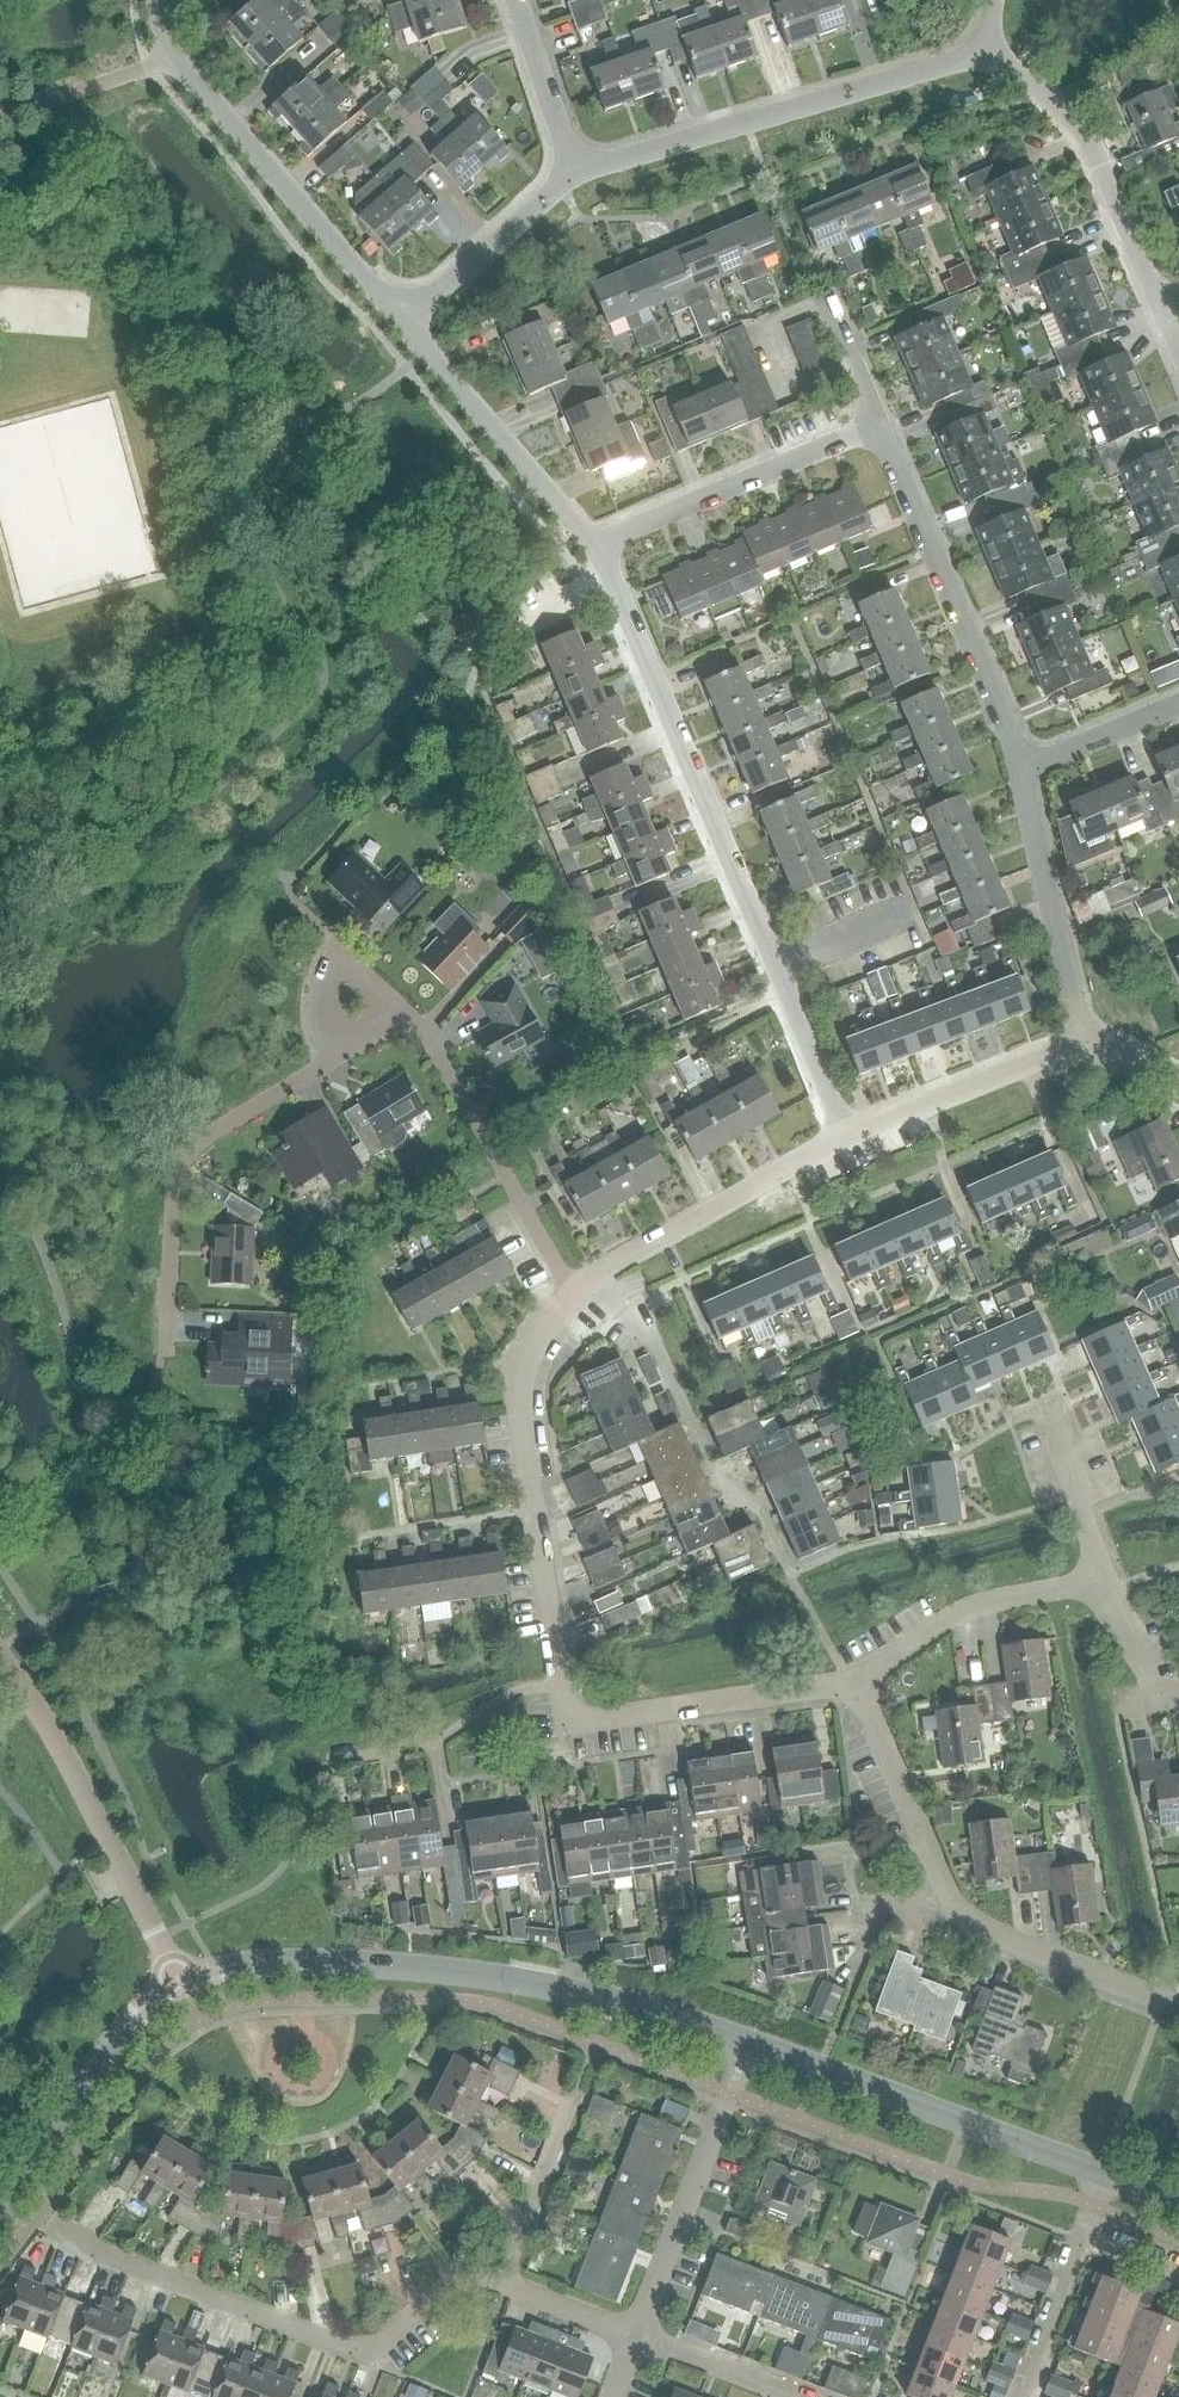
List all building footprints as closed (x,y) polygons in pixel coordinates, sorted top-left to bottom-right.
[(222,27),(242,50),(295,3),(293,0),(279,0),(278,0),(253,0),(222,27)] [(404,1),(385,8),(390,20),(450,0),(403,0),(404,1)] [(456,17),(450,0),(390,20),(394,33),(413,27),(418,43),(467,27),(462,14),(456,17)] [(571,17),(600,7),(598,0),(577,0),(566,4),(571,17)] [(759,18),(753,0),(726,0),(721,2),(728,23),(711,30),(725,70),(754,59),(742,24),(759,18)] [(759,18),(773,13),(786,48),(814,38),(800,0),(789,0),(790,2),(772,8),(769,0),(753,0),(759,18)] [(814,38),(845,26),(836,0),(800,0),(814,38)] [(304,13),(295,3),(242,50),(262,73),(301,39),(290,26),(304,13)] [(575,30),(605,20),(600,7),(571,17),(575,30)] [(676,17),(658,24),(667,51),(682,45),(695,81),(725,70),(711,30),(703,7),(690,11),(692,15),(677,21),(676,17)] [(339,8),(316,27),(326,38),(349,19),(339,8)] [(358,31),(349,19),(326,38),(336,50),(358,31)] [(652,56),(667,51),(658,24),(632,33),(640,55),(621,61),(635,101),(665,91),(652,56)] [(635,101),(621,61),(613,38),(601,42),(609,65),(590,71),(604,112),(635,101)] [(1115,71),(1120,85),(1137,78),(1131,64),(1115,71)] [(432,67),(410,87),(419,99),(442,79),(432,67)] [(489,70),(476,81),(494,102),(507,91),(489,70)] [(280,115),(291,128),(339,87),(331,77),(316,89),(305,76),(266,110),(275,120),(280,115)] [(509,153),(475,115),(462,126),(440,100),(452,90),(442,79),(419,99),(421,101),(439,121),(439,120),(481,168),(495,157),(499,162),(509,153)] [(1171,125),(1166,112),(1178,107),(1168,86),(1126,105),(1147,153),(1153,150),(1157,161),(1178,152),(1178,122),(1171,125)] [(348,97),(339,87),(291,128),(303,142),(297,146),(306,156),(345,123),(334,110),(348,97)] [(394,101),(406,114),(421,101),(419,99),(410,87),(394,101)] [(381,91),(359,110),(369,122),(391,103),(381,91)] [(439,120),(439,121),(429,129),(442,144),(429,155),(463,194),(473,185),(468,179),(481,168),(439,120)] [(414,142),(402,153),(422,175),(433,165),(414,142)] [(344,145),(317,168),(327,179),(353,156),(344,145)] [(411,185),(422,175),(402,153),(391,162),(404,177),(391,188),(378,173),(368,182),(410,231),(423,219),(428,225),(438,216),(411,185)] [(985,189),(999,222),(1046,202),(1031,168),(1012,176),(1006,163),(965,180),(972,194),(985,189)] [(959,186),(952,165),(938,170),(946,191),(959,186)] [(914,166),(885,177),(902,216),(930,205),(914,166)] [(857,189),(874,227),(902,216),(885,177),(857,189)] [(368,182),(357,191),(354,194),(354,213),(392,257),(402,248),(397,242),(410,231),(368,182)] [(1178,189),(1177,186),(1164,192),(1172,212),(1178,229),(1178,189)] [(857,189),(829,200),(859,272),(869,268),(861,250),(866,248),(860,233),(874,227),(857,189)] [(816,250),(832,244),(838,259),(842,258),(849,276),(859,272),(829,200),(800,212),(816,250)] [(1001,260),(1007,274),(1048,257),(1043,245),(1061,237),(1046,202),(999,222),(1013,255),(1001,260)] [(732,226),(748,266),(753,278),(761,298),(771,294),(763,274),(767,272),(762,260),(777,253),(760,214),(732,226)] [(916,225),(907,229),(915,250),(925,246),(916,225)] [(732,226),(704,238),(720,277),(748,266),(732,226)] [(897,233),(905,254),(915,250),(907,229),(897,233)] [(704,238),(675,250),(705,320),(716,316),(702,285),(720,277),(704,238)] [(675,250),(648,261),(664,301),(681,294),(699,338),(710,333),(704,321),(705,320),(675,250)] [(1053,312),(1099,292),(1084,256),(1066,264),(1061,252),(1048,257),(1007,274),(1014,290),(1038,279),(1053,312)] [(956,266),(959,276),(951,278),(955,292),(983,284),(976,260),(956,266)] [(648,261),(619,273),(636,312),(664,301),(648,261)] [(607,325),(624,317),(629,331),(631,330),(639,349),(649,344),(641,325),(635,313),(636,312),(619,273),(590,285),(607,325)] [(753,278),(743,282),(751,302),(761,298),(753,278)] [(1114,326),(1099,292),(1053,312),(1068,347),(1054,353),(1059,365),(1101,347),(1096,334),(1114,326)] [(894,338),(909,372),(956,352),(941,318),(964,309),(958,295),(907,316),(913,330),(894,338)] [(501,341),(512,367),(553,350),(543,328),(556,322),(547,301),(509,318),(514,332),(504,337),(505,339),(501,341)] [(785,329),(790,342),(815,332),(809,319),(785,329)] [(641,325),(649,344),(658,340),(650,321),(641,325)] [(718,335),(724,348),(747,338),(742,326),(718,335)] [(820,345),(815,332),(790,342),(796,355),(820,345)] [(752,351),(747,338),(724,348),(729,361),(752,351)] [(825,358),(820,345),(796,355),(801,369),(825,358)] [(1093,407),(1140,387),(1125,352),(1107,360),(1101,347),(1059,365),(1065,379),(1078,374),(1093,407)] [(563,375),(553,350),(512,367),(523,394),(527,393),(528,395),(550,386),(555,400),(600,381),(592,362),(563,375)] [(758,365),(752,351),(729,361),(735,375),(758,365)] [(970,386),(956,352),(909,372),(924,407),(942,399),(948,412),(989,395),(983,381),(970,386)] [(831,372),(825,358),(801,369),(807,382),(831,372)] [(1020,369),(1025,380),(1039,374),(1035,363),(1020,369)] [(759,364),(758,365),(735,375),(738,382),(731,385),(730,381),(701,393),(718,434),(746,422),(736,395),(767,383),(759,364)] [(835,383),(831,372),(807,382),(811,393),(835,383)] [(555,400),(573,443),(613,427),(602,398),(606,396),(600,381),(555,400)] [(772,396),(767,383),(736,395),(741,409),(772,396)] [(1155,423),(1140,387),(1093,407),(1107,440),(1093,446),(1099,461),(1142,443),(1136,430),(1155,423)] [(674,451),(718,434),(701,393),(671,405),(666,395),(653,401),(674,451)] [(995,409),(989,395),(948,412),(953,425),(934,433),(949,468),(996,448),(982,415),(995,409)] [(772,396),(741,409),(746,422),(778,409),(772,396)] [(626,421),(613,427),(573,443),(584,469),(588,467),(589,471),(600,466),(606,480),(644,464),(636,444),(626,421)] [(647,446),(655,463),(669,457),(661,440),(647,446)] [(1142,443),(1099,461),(1108,480),(1121,475),(1133,503),(1178,484),(1178,481),(1165,449),(1148,457),(1142,443)] [(982,496),(988,508),(1029,491),(1015,458),(1010,460),(1003,446),(996,449),(996,448),(949,468),(964,503),(982,496)] [(1133,503),(1147,535),(1133,541),(1140,557),(1178,541),(1178,532),(1177,527),(1178,525),(1178,484),(1133,503)] [(853,486),(825,498),(843,540),(871,529),(853,486)] [(974,529),(989,563),(1037,543),(1023,511),(1036,506),(1029,491),(988,508),(993,521),(974,529)] [(798,509),(816,552),(843,540),(825,498),(798,509)] [(798,509),(770,521),(788,563),(816,552),(798,509)] [(746,542),(760,575),(788,563),(770,521),(742,533),(746,542)] [(1178,597),(1178,541),(1140,557),(1146,571),(1160,565),(1175,599),(1178,597)] [(764,585),(760,575),(746,542),(719,553),(737,597),(764,585)] [(1023,590),(1029,603),(1070,586),(1056,552),(1043,557),(1037,543),(989,563),(1004,598),(1023,590)] [(852,553),(859,569),(872,563),(865,548),(852,553)] [(736,597),(737,597),(719,553),(690,565),(708,609),(713,621),(741,609),(736,597)] [(680,621),(708,609),(690,565),(662,577),(663,581),(642,591),(648,606),(654,603),(661,619),(677,612),(680,621)] [(1015,626),(1030,661),(1078,641),(1063,607),(1077,601),(1070,586),(1029,603),(1035,618),(1015,626)] [(871,637),(906,622),(892,590),(858,605),(868,626),(849,635),(853,645),(871,637)] [(865,673),(884,664),(918,650),(906,622),(871,637),(879,654),(861,662),(865,673)] [(552,673),(598,653),(594,642),(581,647),(574,631),(540,646),(552,673)] [(1092,673),(1078,641),(1030,661),(1044,694),(1064,686),(1070,700),(1111,683),(1105,668),(1092,673)] [(918,650),(884,664),(892,682),(873,690),(877,701),(899,691),(897,688),(929,674),(918,650)] [(552,673),(564,700),(597,685),(591,670),(603,665),(598,653),(552,673)] [(820,675),(828,671),(821,655),(813,658),(820,675)] [(704,682),(715,708),(750,693),(742,675),(762,666),(757,656),(738,665),(739,667),(704,682)] [(498,683),(490,664),(478,669),(486,688),(498,683)] [(1139,695),(1132,682),(1119,688),(1126,701),(1139,695)] [(769,684),(750,693),(715,708),(727,735),(762,720),(755,703),(774,694),(769,684)] [(564,700),(570,714),(552,722),(557,733),(575,725),(575,727),(622,707),(617,696),(604,702),(597,685),(564,700)] [(896,743),(915,735),(949,721),(936,689),(902,704),(910,725),(892,732),(896,743)] [(506,702),(494,707),(502,726),(514,721),(506,702)] [(627,718),(622,707),(575,727),(587,754),(620,740),(614,724),(627,718)] [(727,735),(739,762),(773,748),(766,731),(786,723),(781,712),(762,720),(727,735)] [(521,739),(514,721),(502,726),(509,743),(521,739)] [(908,772),(928,764),(961,750),(949,721),(915,735),(923,753),(904,761),(908,772)] [(810,746),(805,735),(794,740),(798,751),(810,746)] [(793,739),(773,748),(739,762),(752,794),(787,780),(778,759),(797,750),(793,739)] [(1155,759),(1165,784),(1153,789),(1168,825),(1178,820),(1178,748),(1155,759)] [(961,750),(928,764),(935,781),(916,789),(921,800),(943,791),(941,787),(972,775),(961,750)] [(581,800),(586,813),(647,787),(642,776),(630,781),(623,764),(588,779),(595,794),(581,800)] [(551,765),(523,777),(530,791),(557,779),(551,765)] [(1147,834),(1168,825),(1153,789),(1148,778),(1133,784),(1131,779),(1100,792),(1116,832),(1141,821),(1147,834)] [(535,804),(563,792),(557,779),(530,791),(535,804)] [(759,812),(770,837),(805,823),(797,805),(817,797),(813,786),(792,795),(793,798),(759,812)] [(652,799),(647,787),(586,813),(590,821),(605,818),(612,833),(646,818),(640,804),(652,799)] [(1107,836),(1116,832),(1100,792),(1070,805),(1076,818),(1059,825),(1058,821),(1056,821),(1066,869),(1112,849),(1107,836)] [(936,843),(975,827),(963,797),(924,813),(932,832),(915,839),(920,850),(936,843)] [(536,809),(544,827),(558,822),(549,803),(536,809)] [(829,825),(829,823),(825,814),(805,823),(770,837),(781,864),(817,849),(810,833),(829,825)] [(612,833),(623,859),(623,860),(670,840),(665,829),(653,834),(646,818),(612,833)] [(948,872),(987,855),(975,827),(936,843),(944,861),(927,868),(932,878),(948,872)] [(561,833),(549,838),(557,856),(568,851),(561,833)] [(675,852),(670,840),(623,860),(623,859),(610,865),(616,878),(629,872),(635,888),(669,873),(662,857),(675,852)] [(817,849),(781,864),(795,896),(816,887),(822,901),(853,888),(847,874),(830,881),(821,860),(841,852),(836,841),(817,849)] [(576,869),(568,851),(557,856),(564,874),(576,869)] [(397,912),(422,887),(401,867),(386,883),(353,852),(326,881),(367,920),(385,900),(397,912)] [(943,906),(959,899),(999,882),(987,855),(948,872),(955,889),(939,896),(943,906)] [(1136,876),(1103,889),(1108,904),(1141,891),(1136,876)] [(582,877),(569,883),(579,906),(592,901),(582,877)] [(999,882),(959,899),(967,917),(950,924),(954,935),(976,925),(975,923),(1010,908),(999,882)] [(1163,887),(1132,900),(1140,917),(1171,904),(1163,887)] [(592,901),(579,906),(585,920),(613,908),(607,894),(592,901)] [(638,912),(649,940),(696,920),(691,909),(679,914),(672,898),(638,912)] [(539,917),(521,901),(496,928),(513,945),(539,917)] [(487,949),(473,935),(479,927),(452,902),(432,923),(439,931),(414,957),(449,990),(487,949)] [(613,908),(585,920),(590,934),(604,928),(619,922),(613,908)] [(701,932),(696,920),(649,940),(661,967),(695,952),(688,937),(701,932)] [(590,934),(601,960),(615,954),(604,928),(590,934)] [(1026,942),(1012,947),(1022,975),(1037,969),(1026,942)] [(702,969),(695,952),(661,967),(672,994),(719,974),(715,963),(702,969)] [(990,985),(986,986),(1000,1022),(1028,1011),(1015,978),(1019,976),(1011,954),(1000,959),(1007,978),(990,985)] [(933,960),(939,975),(952,970),(946,955),(933,960)] [(617,962),(604,967),(613,988),(625,982),(617,962)] [(962,996),(958,997),(971,1032),(1000,1022),(986,986),(990,985),(982,965),(972,969),(980,989),(962,996)] [(865,974),(875,1003),(896,995),(885,967),(865,974)] [(724,985),(719,974),(672,994),(684,1021),(717,1007),(710,991),(724,985)] [(933,1007),(929,1008),(943,1043),(971,1032),(958,997),(962,996),(954,976),(943,980),(951,1000),(933,1007)] [(632,999),(625,982),(613,988),(620,1004),(632,999)] [(543,1038),(521,998),(513,985),(481,1002),(493,1023),(473,1034),(491,1066),(543,1038)] [(905,1018),(901,1019),(914,1054),(943,1043),(929,1008),(933,1007),(926,987),(915,991),(923,1011),(905,1018)] [(877,1028),(872,1030),(886,1065),(914,1054),(901,1019),(905,1018),(897,998),(888,1001),(895,1021),(877,1028)] [(886,1065),(872,1030),(877,1028),(870,1008),(859,1012),(867,1032),(844,1041),(857,1076),(886,1065)] [(628,1042),(634,1057),(669,1042),(663,1028),(628,1042)] [(725,1094),(729,1091),(752,1131),(779,1115),(757,1076),(736,1088),(726,1070),(715,1076),(725,1094)] [(369,1158),(385,1148),(388,1150),(402,1141),(405,1129),(400,1122),(423,1108),(401,1072),(355,1100),(369,1124),(354,1134),(369,1158)] [(697,1109),(702,1106),(725,1146),(752,1131),(729,1091),(725,1094),(707,1103),(697,1086),(687,1092),(697,1109)] [(725,1146),(702,1106),(697,1109),(681,1118),(671,1101),(660,1107),(671,1127),(676,1124),(697,1162),(725,1146)] [(330,1185),(360,1167),(325,1111),(280,1138),(283,1143),(281,1145),(281,1146),(272,1152),(293,1187),(321,1170),(330,1185)] [(1068,1131),(1079,1157),(1094,1150),(1089,1137),(1098,1133),(1092,1120),(1068,1131)] [(1178,1180),(1178,1152),(1171,1134),(1170,1134),(1164,1121),(1115,1143),(1127,1169),(1143,1161),(1156,1190),(1178,1180)] [(615,1156),(620,1153),(641,1192),(669,1177),(648,1138),(625,1150),(615,1132),(605,1138),(615,1156)] [(588,1171),(592,1168),(614,1207),(641,1192),(620,1153),(615,1156),(598,1165),(588,1147),(578,1153),(588,1171)] [(1106,1176),(1094,1150),(1079,1157),(1091,1182),(1106,1176)] [(1025,1163),(1040,1197),(1058,1189),(1066,1209),(1077,1204),(1067,1184),(1065,1185),(1050,1152),(1025,1163)] [(614,1207),(592,1168),(588,1171),(570,1180),(560,1163),(549,1169),(560,1188),(566,1185),(586,1222),(614,1207)] [(1049,1217),(1040,1197),(1025,1163),(997,1176),(1013,1210),(1030,1202),(1039,1221),(1049,1217)] [(1021,1229),(1013,1210),(997,1176),(966,1190),(981,1223),(1002,1214),(1011,1233),(1021,1229)] [(252,1228),(262,1212),(229,1192),(221,1204),(237,1214),(237,1227),(212,1226),(210,1283),(249,1284),(252,1228)] [(920,1210),(935,1245),(952,1237),(959,1254),(970,1249),(962,1230),(958,1232),(943,1200),(920,1210)] [(1169,1237),(1178,1259),(1178,1201),(1155,1212),(1167,1239),(1169,1237)] [(943,1262),(935,1245),(920,1210),(894,1222),(909,1256),(925,1249),(933,1266),(943,1262)] [(1147,1213),(1124,1225),(1132,1240),(1155,1229),(1147,1213)] [(472,1225),(473,1225),(458,1234),(468,1251),(466,1252),(487,1288),(512,1273),(493,1240),(495,1239),(483,1218),(472,1225)] [(917,1273),(909,1256),(894,1222),(866,1234),(881,1268),(898,1261),(906,1278),(917,1273)] [(1049,1234),(1053,1244),(1076,1234),(1071,1225),(1049,1234)] [(444,1264),(441,1266),(461,1302),(487,1288),(466,1252),(468,1251),(458,1234),(458,1233),(449,1238),(459,1256),(444,1264)] [(889,1285),(881,1268),(866,1234),(833,1248),(849,1282),(870,1273),(878,1290),(889,1285)] [(419,1279),(416,1281),(436,1317),(461,1302),(441,1266),(444,1264),(434,1247),(424,1253),(434,1270),(419,1279)] [(968,1260),(977,1282),(991,1277),(982,1254),(968,1260)] [(789,1268),(804,1302),(820,1294),(828,1312),(839,1307),(830,1288),(827,1290),(812,1258),(789,1268)] [(411,1331),(436,1317),(416,1281),(419,1279),(408,1260),(398,1266),(409,1285),(391,1295),(411,1331)] [(815,1326),(804,1302),(789,1268),(762,1280),(776,1314),(793,1307),(801,1325),(804,1331),(815,1326)] [(784,1331),(776,1314),(762,1280),(734,1292),(757,1344),(784,1331)] [(757,1344),(734,1292),(702,1306),(717,1340),(740,1331),(748,1348),(757,1344)] [(904,1295),(889,1302),(893,1312),(909,1306),(904,1295)] [(998,1309),(1005,1325),(1023,1368),(1054,1354),(1035,1312),(1015,1321),(1008,1305),(998,1309)] [(857,1330),(848,1309),(829,1317),(838,1339),(857,1330)] [(873,1309),(858,1315),(863,1326),(877,1319),(873,1309)] [(1092,1365),(1132,1347),(1125,1330),(1142,1323),(1138,1313),(1120,1321),(1121,1323),(1081,1341),(1092,1365)] [(245,1336),(221,1335),(221,1345),(207,1345),(206,1381),(239,1383),(239,1377),(267,1378),(267,1384),(286,1385),(289,1319),(246,1317),(245,1336)] [(971,1321),(977,1337),(996,1380),(1023,1368),(1005,1325),(987,1333),(980,1317),(971,1321)] [(996,1380),(977,1337),(959,1345),(953,1330),(943,1334),(950,1350),(952,1349),(958,1361),(960,1361),(973,1390),(996,1380)] [(1149,1340),(1132,1347),(1092,1365),(1104,1394),(1145,1376),(1137,1357),(1154,1350),(1149,1340)] [(1173,1347),(1162,1352),(1168,1364),(1178,1359),(1173,1347)] [(636,1358),(643,1373),(654,1368),(647,1353),(636,1358)] [(978,1402),(973,1390),(960,1361),(958,1361),(936,1371),(929,1354),(920,1358),(927,1375),(945,1417),(978,1402)] [(758,1364),(766,1381),(784,1373),(776,1355),(758,1364)] [(588,1396),(631,1378),(622,1358),(579,1376),(588,1396)] [(745,1385),(732,1359),(713,1368),(726,1394),(745,1385)] [(945,1417),(927,1375),(910,1382),(902,1365),(893,1369),(901,1386),(903,1386),(921,1427),(945,1417)] [(654,1368),(643,1373),(649,1386),(660,1381),(654,1368)] [(1161,1368),(1145,1376),(1104,1394),(1118,1424),(1131,1418),(1158,1406),(1157,1405),(1148,1385),(1165,1377),(1161,1368)] [(818,1371),(805,1377),(814,1396),(827,1390),(818,1371)] [(588,1396),(596,1415),(639,1397),(631,1378),(588,1396)] [(466,1404),(448,1407),(454,1448),(483,1443),(473,1382),(462,1384),(466,1404)] [(454,1448),(448,1407),(445,1386),(434,1388),(437,1408),(420,1411),(426,1452),(454,1448)] [(408,1413),(392,1415),(398,1456),(426,1452),(420,1411),(417,1390),(405,1392),(408,1413)] [(833,1403),(827,1390),(814,1396),(811,1397),(817,1410),(833,1403)] [(653,1396),(659,1410),(670,1405),(664,1391),(653,1396)] [(1157,1405),(1158,1406),(1131,1418),(1142,1443),(1178,1426),(1178,1414),(1176,1406),(1178,1405),(1178,1393),(1169,1397),(1169,1400),(1157,1405)] [(398,1456),(392,1415),(389,1394),(377,1396),(380,1417),(361,1420),(363,1435),(343,1439),(348,1473),(370,1470),(368,1461),(398,1456)] [(604,1433),(647,1415),(639,1397),(596,1415),(604,1433)] [(715,1438),(757,1420),(749,1401),(707,1420),(715,1438)] [(677,1419),(670,1405),(659,1410),(666,1424),(677,1419)] [(834,1432),(844,1427),(837,1413),(827,1417),(815,1422),(822,1437),(829,1434),(834,1432)] [(647,1415),(604,1433),(612,1452),(638,1441),(655,1433),(647,1415)] [(765,1439),(757,1420),(715,1438),(724,1458),(748,1448),(765,1439)] [(638,1441),(646,1460),(688,1442),(679,1422),(655,1433),(638,1441)] [(1142,1443),(1155,1473),(1178,1463),(1178,1426),(1142,1443)] [(853,1445),(844,1427),(834,1432),(829,1434),(838,1452),(853,1445)] [(756,1465),(798,1447),(790,1428),(765,1439),(748,1448),(756,1465)] [(654,1479),(696,1460),(688,1442),(646,1460),(654,1479)] [(807,1466),(798,1447),(756,1465),(764,1484),(807,1466)] [(844,1454),(851,1468),(861,1464),(854,1449),(844,1454)] [(892,1502),(908,1499),(955,1492),(950,1459),(904,1466),(907,1489),(890,1492),(892,1502)] [(654,1479),(663,1498),(704,1480),(696,1460),(654,1479)] [(867,1477),(861,1464),(851,1468),(847,1470),(854,1483),(867,1477)] [(772,1503),(815,1484),(807,1466),(764,1484),(772,1503)] [(564,1480),(570,1493),(596,1481),(590,1468),(564,1480)] [(600,1480),(596,1481),(570,1493),(576,1506),(606,1493),(600,1480)] [(671,1516),(712,1498),(704,1480),(663,1498),(671,1516)] [(823,1503),(815,1484),(772,1503),(780,1521),(823,1503)] [(890,1503),(888,1491),(874,1493),(875,1505),(890,1503)] [(955,1492),(908,1499),(911,1519),(894,1521),(896,1532),(915,1529),(914,1527),(958,1520),(955,1492)] [(671,1516),(679,1535),(721,1517),(712,1498),(671,1516)] [(788,1540),(831,1521),(823,1503),(780,1521),(788,1540)] [(877,1507),(880,1531),(889,1530),(888,1522),(890,1522),(888,1506),(877,1507)] [(577,1534),(603,1523),(597,1510),(571,1521),(577,1534)] [(687,1554),(712,1543),(729,1535),(721,1517),(679,1535),(687,1554)] [(615,1520),(605,1524),(611,1537),(621,1533),(615,1520)] [(840,1541),(831,1521),(788,1540),(797,1559),(840,1541)] [(603,1523),(577,1534),(583,1550),(610,1539),(603,1523)] [(712,1543),(720,1563),(762,1544),(754,1524),(729,1535),(712,1543)] [(421,1543),(427,1542),(438,1541),(436,1529),(419,1532),(421,1543)] [(469,1556),(475,1597),(505,1593),(496,1533),(484,1534),(487,1553),(469,1556)] [(458,1557),(441,1560),(447,1601),(475,1597),(469,1556),(466,1536),(455,1538),(458,1557)] [(447,1601),(441,1560),(438,1541),(427,1542),(430,1562),(412,1564),(418,1606),(447,1601)] [(762,1544),(720,1563),(728,1582),(770,1564),(762,1544)] [(400,1566),(384,1568),(390,1610),(418,1606),(412,1564),(409,1545),(397,1547),(400,1566)] [(581,1560),(588,1574),(619,1561),(612,1546),(581,1560)] [(390,1610),(384,1568),(381,1549),(370,1551),(374,1570),(356,1573),(362,1614),(390,1610)] [(625,1575),(619,1561),(588,1574),(594,1588),(625,1575)] [(598,1614),(621,1604),(616,1592),(593,1601),(598,1614)] [(604,1628),(641,1613),(636,1600),(599,1615),(604,1628)] [(1007,1681),(989,1684),(994,1722),(1013,1719),(1011,1702),(1049,1696),(1041,1641),(1002,1646),(1007,1681)] [(994,1722),(989,1684),(972,1686),(975,1706),(936,1712),(945,1768),(983,1762),(978,1725),(994,1722)] [(814,1735),(793,1738),(802,1805),(824,1802),(824,1801),(839,1798),(835,1769),(820,1772),(814,1735)] [(770,1810),(802,1805),(793,1738),(770,1742),(775,1777),(766,1778),(770,1810)] [(751,1744),(728,1748),(738,1815),(761,1812),(751,1744)] [(707,1751),(717,1818),(738,1815),(728,1748),(707,1751)] [(684,1839),(686,1851),(695,1850),(691,1822),(717,1818),(707,1751),(686,1754),(692,1799),(679,1800),(684,1839)] [(1162,1776),(1159,1759),(1134,1763),(1140,1802),(1153,1800),(1157,1825),(1178,1821),(1178,1774),(1162,1776)] [(449,1904),(463,1902),(456,1854),(443,1856),(434,1799),(411,1802),(417,1843),(421,1869),(443,1866),(449,1904)] [(411,1802),(389,1805),(400,1873),(421,1869),(417,1843),(411,1802)] [(654,1873),(676,1869),(680,1869),(682,1882),(690,1880),(686,1851),(684,1839),(671,1840),(665,1802),(644,1805),(654,1873)] [(529,1804),(506,1807),(516,1875),(537,1872),(540,1892),(551,1891),(542,1825),(532,1827),(529,1804)] [(389,1805),(367,1809),(378,1876),(400,1873),(389,1805)] [(623,1809),(633,1876),(654,1873),(644,1805),(623,1809)] [(494,1878),(516,1875),(506,1807),(484,1810),(494,1878)] [(356,1879),(378,1876),(367,1809),(346,1812),(351,1846),(337,1848),(341,1877),(356,1874),(356,1879)] [(612,1879),(633,1876),(623,1809),(602,1812),(612,1879)] [(474,1881),(494,1878),(484,1810),(463,1813),(468,1847),(455,1849),(456,1854),(463,1902),(463,1903),(477,1901),(474,1881)] [(580,1815),(590,1883),(612,1879),(602,1812),(580,1815)] [(557,1819),(561,1843),(550,1845),(557,1888),(568,1887),(568,1886),(569,1897),(590,1894),(588,1883),(590,1883),(580,1815),(557,1819)] [(1019,1895),(1035,1893),(1030,1856),(1014,1858),(1009,1819),(970,1824),(977,1882),(1016,1877),(1019,1895)] [(755,1829),(758,1849),(774,1847),(771,1827),(755,1829)] [(742,1838),(721,1841),(723,1857),(744,1854),(742,1838)] [(1030,1856),(1035,1893),(1054,1890),(1059,1926),(1098,1921),(1091,1865),(1051,1870),(1049,1853),(1030,1856)] [(746,1869),(751,1870),(755,1891),(741,1893),(742,1895),(821,1883),(817,1860),(781,1865),(780,1854),(745,1859),(727,1862),(729,1871),(746,1869)] [(333,1881),(336,1900),(356,1897),(353,1878),(333,1881)] [(847,1901),(846,1879),(831,1880),(832,1902),(847,1901)] [(824,1905),(821,1883),(742,1895),(746,1926),(804,1918),(802,1908),(824,1905)] [(390,1903),(393,1924),(409,1922),(405,1901),(390,1903)] [(411,1906),(414,1926),(430,1923),(427,1904),(411,1906)] [(558,1907),(561,1927),(573,1925),(570,1905),(558,1907)] [(508,1919),(511,1937),(526,1939),(522,1916),(508,1919)] [(763,1955),(763,1956),(829,1946),(826,1924),(805,1927),(804,1918),(746,1926),(751,1957),(763,1955)] [(594,1929),(563,1933),(567,1959),(598,1954),(594,1929)] [(684,1932),(674,1933),(675,1946),(685,1945),(684,1932)] [(620,1942),(603,1944),(606,1961),(623,1958),(620,1942)] [(644,1956),(642,1944),(622,1947),(624,1959),(644,1956)] [(647,1948),(649,1966),(665,1964),(662,1946),(647,1948)] [(833,1968),(829,1946),(763,1956),(767,1978),(833,1968)] [(677,1967),(674,1949),(664,1951),(667,1969),(677,1967)] [(945,2044),(962,1996),(908,1976),(914,1959),(897,1953),(875,2014),(915,2028),(913,2032),(945,2044)] [(829,2022),(842,1989),(820,1980),(807,2013),(829,2022)] [(1009,2068),(1011,2069),(1007,2081),(1027,2089),(1047,2035),(1015,2023),(1024,1999),(994,1988),(972,2049),(1011,2064),(1009,2068)] [(869,2018),(854,2013),(849,2028),(864,2033),(869,2018)] [(439,2080),(477,2100),(484,2085),(506,2096),(518,2071),(491,2058),(485,2071),(452,2054),(441,2076),(433,2072),(430,2077),(438,2081),(439,2080)] [(966,2064),(955,2060),(950,2075),(961,2078),(966,2064)] [(498,2111),(477,2100),(439,2080),(438,2081),(431,2096),(425,2093),(422,2098),(420,2097),(417,2103),(425,2107),(459,2124),(451,2139),(475,2157),(485,2137),(464,2126),(471,2111),(493,2122),(498,2111)] [(614,2103),(592,2095),(584,2116),(606,2124),(614,2103)] [(675,2095),(668,2110),(691,2120),(698,2106),(675,2095)] [(616,2171),(658,2187),(680,2129),(639,2113),(616,2171)] [(387,2131),(392,2138),(393,2137),(420,2171),(433,2160),(448,2179),(475,2157),(451,2139),(439,2148),(416,2119),(402,2130),(398,2125),(393,2129),(391,2127),(387,2131)] [(187,2152),(186,2151),(172,2143),(176,2137),(170,2134),(171,2132),(166,2129),(161,2136),(142,2167),(129,2160),(113,2185),(126,2193),(139,2173),(154,2182),(141,2202),(152,2209),(164,2188),(187,2152)] [(382,2195),(395,2222),(413,2208),(397,2189),(411,2178),(426,2197),(435,2189),(420,2171),(393,2137),(392,2138),(380,2148),(376,2143),(371,2147),(369,2145),(364,2149),(370,2156),(370,2157),(393,2186),(382,2195)] [(191,2144),(186,2151),(187,2152),(164,2188),(178,2197),(166,2217),(195,2235),(205,2207),(192,2199),(211,2167),(197,2158),(200,2152),(195,2149),(196,2147),(191,2144)] [(592,2161),(570,2153),(562,2174),(584,2182),(592,2161)] [(325,2163),(328,2172),(340,2212),(356,2208),(363,2231),(395,2222),(382,2195),(367,2199),(357,2163),(340,2168),(338,2162),(332,2164),(331,2161),(325,2163)] [(256,2176),(255,2176),(239,2174),(240,2168),(234,2167),(234,2164),(228,2163),(227,2172),(226,2172),(221,2209),(205,2207),(195,2235),(217,2239),(220,2215),(238,2217),(234,2241),(246,2243),(250,2219),(256,2176)] [(797,2224),(813,2180),(769,2163),(752,2207),(797,2224)] [(256,2167),(255,2176),(256,2176),(250,2219),(266,2221),(262,2245),(297,2250),(295,2220),(279,2218),(284,2181),(267,2178),(268,2172),(262,2171),(262,2168),(256,2167)] [(328,2172),(312,2176),(310,2170),(304,2172),(303,2169),(297,2171),(300,2179),(299,2180),(310,2216),(295,2220),(297,2250),(318,2244),(312,2220),(328,2216),(335,2239),(347,2236),(340,2212),(328,2172)] [(616,2171),(594,2228),(636,2244),(658,2187),(616,2171)] [(879,2203),(877,2208),(863,2203),(852,2231),(866,2237),(864,2242),(902,2257),(917,2218),(879,2203)] [(750,2241),(755,2228),(728,2217),(723,2230),(750,2241)] [(960,2249),(999,2264),(1009,2239),(969,2224),(960,2249)] [(614,2302),(636,2244),(594,2228),(572,2286),(614,2302)] [(990,2288),(999,2264),(960,2249),(950,2273),(990,2288)] [(698,2294),(756,2316),(772,2274),(714,2252),(698,2294)] [(0,2321),(22,2329),(39,2284),(29,2280),(34,2269),(22,2265),(18,2276),(17,2276),(0,2321)] [(1029,2265),(1021,2284),(1043,2293),(1051,2274),(1029,2265)] [(902,2296),(909,2278),(884,2268),(877,2286),(902,2296)] [(1178,2327),(1178,2324),(1145,2311),(1158,2277),(1141,2271),(1134,2288),(1100,2275),(1072,2348),(1118,2366),(1111,2386),(1140,2396),(1152,2396),(1178,2327)] [(43,2273),(39,2284),(22,2329),(46,2338),(47,2337),(63,2295),(62,2295),(63,2293),(51,2289),(55,2277),(43,2273)] [(990,2288),(950,2273),(941,2297),(981,2312),(990,2288)] [(830,2297),(772,2274),(756,2316),(814,2339),(830,2297)] [(85,2304),(63,2295),(47,2337),(69,2345),(85,2304)] [(85,2302),(85,2304),(69,2345),(69,2347),(92,2356),(109,2311),(114,2300),(102,2295),(97,2307),(85,2302)] [(868,2347),(876,2350),(888,2319),(830,2297),(814,2339),(864,2358),(868,2347)] [(971,2336),(981,2312),(941,2297),(932,2321),(971,2336)] [(109,2311),(92,2356),(114,2364),(131,2320),(131,2319),(135,2308),(123,2303),(119,2315),(109,2311)] [(1010,2313),(1007,2322),(1029,2331),(1032,2322),(1010,2313)] [(141,2374),(162,2383),(179,2338),(170,2334),(174,2323),(162,2318),(158,2330),(141,2374)] [(962,2360),(971,2336),(932,2321),(923,2345),(962,2360)] [(523,2379),(544,2326),(534,2322),(530,2333),(514,2327),(505,2350),(491,2345),(481,2372),(494,2378),(498,2370),(523,2379)] [(738,2322),(729,2344),(750,2353),(759,2331),(738,2322)] [(1025,2341),(1029,2331),(1007,2322),(1003,2332),(1025,2341)] [(523,2379),(548,2389),(565,2346),(564,2346),(550,2340),(554,2330),(544,2326),(523,2379)] [(184,2327),(179,2338),(162,2383),(186,2392),(187,2390),(203,2349),(202,2349),(203,2347),(191,2343),(196,2331),(184,2327)] [(564,2346),(565,2346),(548,2389),(568,2396),(575,2396),(591,2357),(575,2350),(579,2339),(568,2335),(564,2346)] [(953,2384),(962,2360),(923,2345),(913,2369),(953,2384)] [(808,2356),(783,2346),(774,2368),(799,2378),(808,2356)] [(204,2396),(210,2396),(225,2358),(225,2357),(203,2349),(187,2390),(204,2396)] [(225,2357),(225,2358),(210,2396),(237,2396),(250,2365),(254,2354),(242,2349),(238,2360),(226,2356),(225,2357)] [(250,2365),(237,2396),(263,2396),(272,2374),(277,2362),(265,2358),(260,2369),(250,2365)] [(988,2370),(1010,2379),(1013,2369),(991,2361),(988,2370)] [(822,2387),(850,2396),(858,2396),(865,2378),(830,2365),(822,2387)] [(272,2374),(263,2396),(288,2396),(294,2382),(294,2380),(298,2371),(286,2366),(282,2377),(272,2374)] [(953,2384),(913,2369),(904,2394),(912,2396),(948,2396),(953,2384)] [(1003,2396),(1010,2379),(988,2370),(984,2380),(992,2383),(989,2391),(1003,2396)] [(1049,2374),(1046,2383),(1068,2392),(1072,2382),(1049,2374)] [(294,2380),(294,2382),(288,2396),(289,2396),(300,2396),(305,2384),(294,2380)] [(333,2396),(337,2386),(325,2381),(321,2392),(320,2392),(319,2396),(333,2396)] [(408,2383),(405,2393),(403,2396),(424,2396),(427,2389),(408,2383)] [(1046,2383),(1043,2393),(1054,2396),(1066,2396),(1068,2392),(1046,2383)] [(1111,2386),(1107,2396),(1140,2396),(1111,2386)] [(672,2388),(668,2396),(695,2396),(672,2388)]
